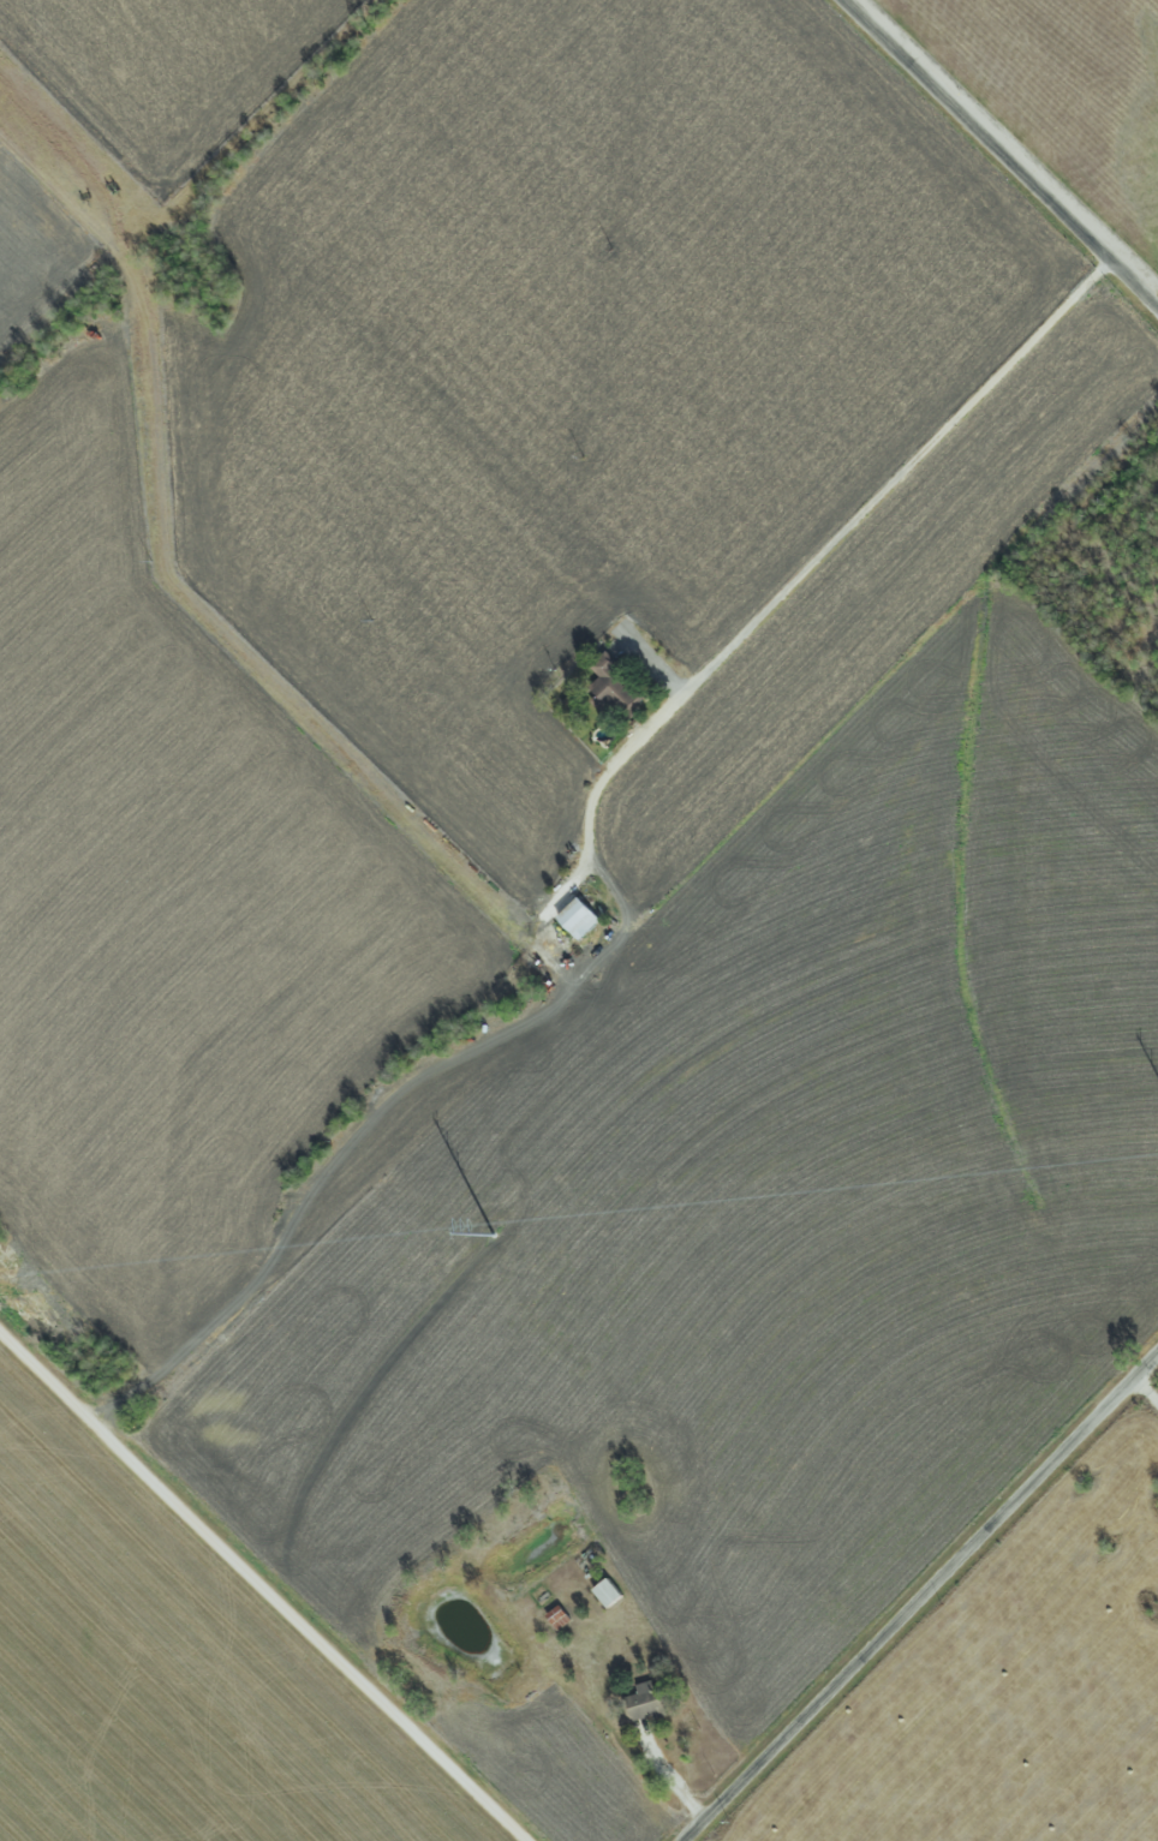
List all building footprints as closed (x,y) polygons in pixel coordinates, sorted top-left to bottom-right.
[(644,697),(603,652),(588,665),(599,677),(584,690),(598,706),(611,694),(627,712),(644,697)] [(576,941),(598,920),(575,896),(553,917),(576,941)]
